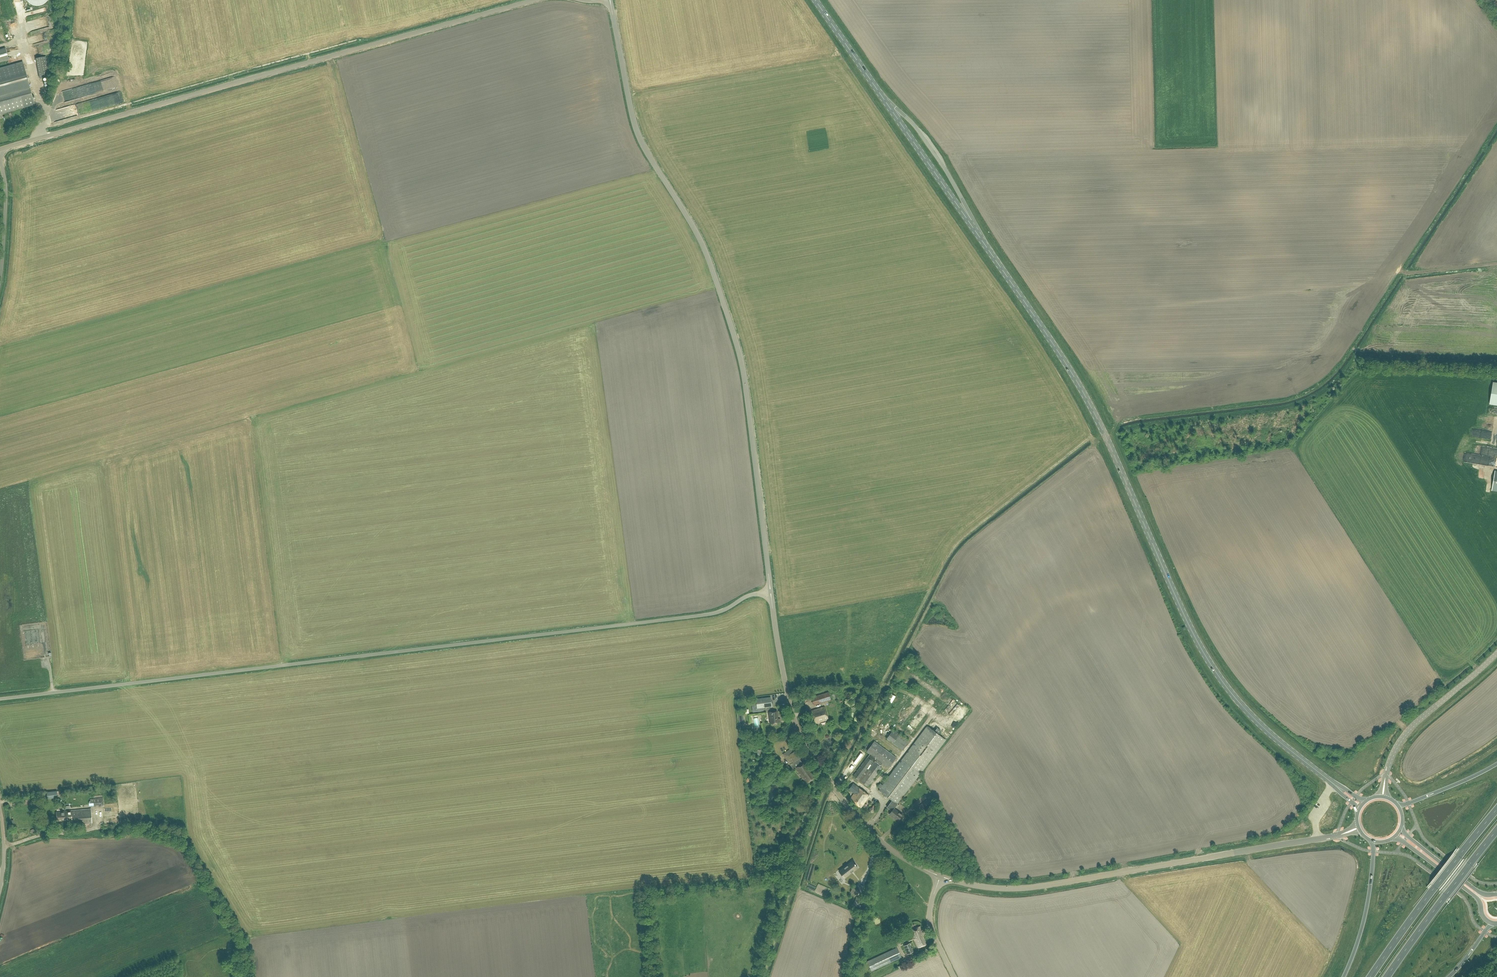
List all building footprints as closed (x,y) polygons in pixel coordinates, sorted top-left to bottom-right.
[(39,19),(26,22),(28,29),(34,28),(33,27),(34,27),(34,24),(37,23),(38,27),(40,26),(39,19)] [(17,34),(16,31),(19,30),(17,24),(11,26),(13,35),(17,34)] [(5,48),(0,49),(0,63),(9,60),(5,48)] [(50,77),(46,56),(35,58),(39,79),(50,77)] [(34,105),(28,82),(22,62),(0,68),(0,114),(34,105)] [(705,213),(699,222),(702,224),(708,216),(705,213)] [(1496,456),(1496,451),(1483,448),(1480,448),(1479,451),(1479,452),(1478,458),(1478,466),(1487,465),(1488,460),(1488,465),(1490,465),(1490,462),(1496,462),(1496,456)] [(831,700),(829,692),(811,698),(814,705),(831,700)] [(888,714),(894,718),(909,699),(903,694),(888,714)] [(771,698),(757,699),(758,708),(772,707),(771,698)] [(828,719),(825,707),(811,711),(815,723),(828,719)] [(778,719),(777,711),(769,712),(770,724),(780,723),(780,719),(778,719)] [(927,725),(879,790),(892,800),(897,804),(946,739),(938,734),(941,731),(937,727),(934,731),(927,725)] [(909,740),(894,729),(887,738),(903,749),(909,740)] [(896,758),(874,741),(866,751),(870,754),(854,776),(868,786),(881,768),(880,766),(882,763),(889,768),(896,758)] [(783,754),(790,764),(793,769),(796,767),(796,768),(795,768),(802,779),(803,778),(806,783),(815,777),(811,772),(811,769),(805,761),(803,763),(799,758),(802,756),(794,746),(783,754)] [(869,796),(853,784),(849,790),(854,794),(850,799),(861,807),(869,796)] [(102,795),(93,796),(93,799),(90,800),(90,801),(89,801),(89,806),(99,805),(99,806),(103,806),(102,795)] [(935,802),(931,797),(928,798),(929,799),(919,806),(923,811),(935,802)] [(897,804),(892,800),(887,807),(892,811),(889,814),(898,821),(903,815),(896,810),(894,808),(897,804)] [(66,815),(67,820),(72,820),(72,822),(74,824),(92,823),(90,809),(65,811),(65,815),(66,815)] [(57,821),(67,820),(66,815),(65,815),(65,811),(61,811),(61,812),(56,812),(57,821)] [(849,876),(854,881),(861,872),(857,868),(851,874),(847,871),(842,876),(846,879),(849,876)] [(860,890),(853,887),(850,892),(857,895),(860,890)] [(923,933),(920,926),(911,930),(915,940),(918,948),(926,945),(921,934),(923,933)] [(903,936),(893,940),(895,946),(905,941),(903,936)] [(912,948),(909,943),(904,946),(906,951),(905,951),(907,955),(914,951),(912,948)] [(901,957),(897,948),(867,961),(871,971),(901,957)]
